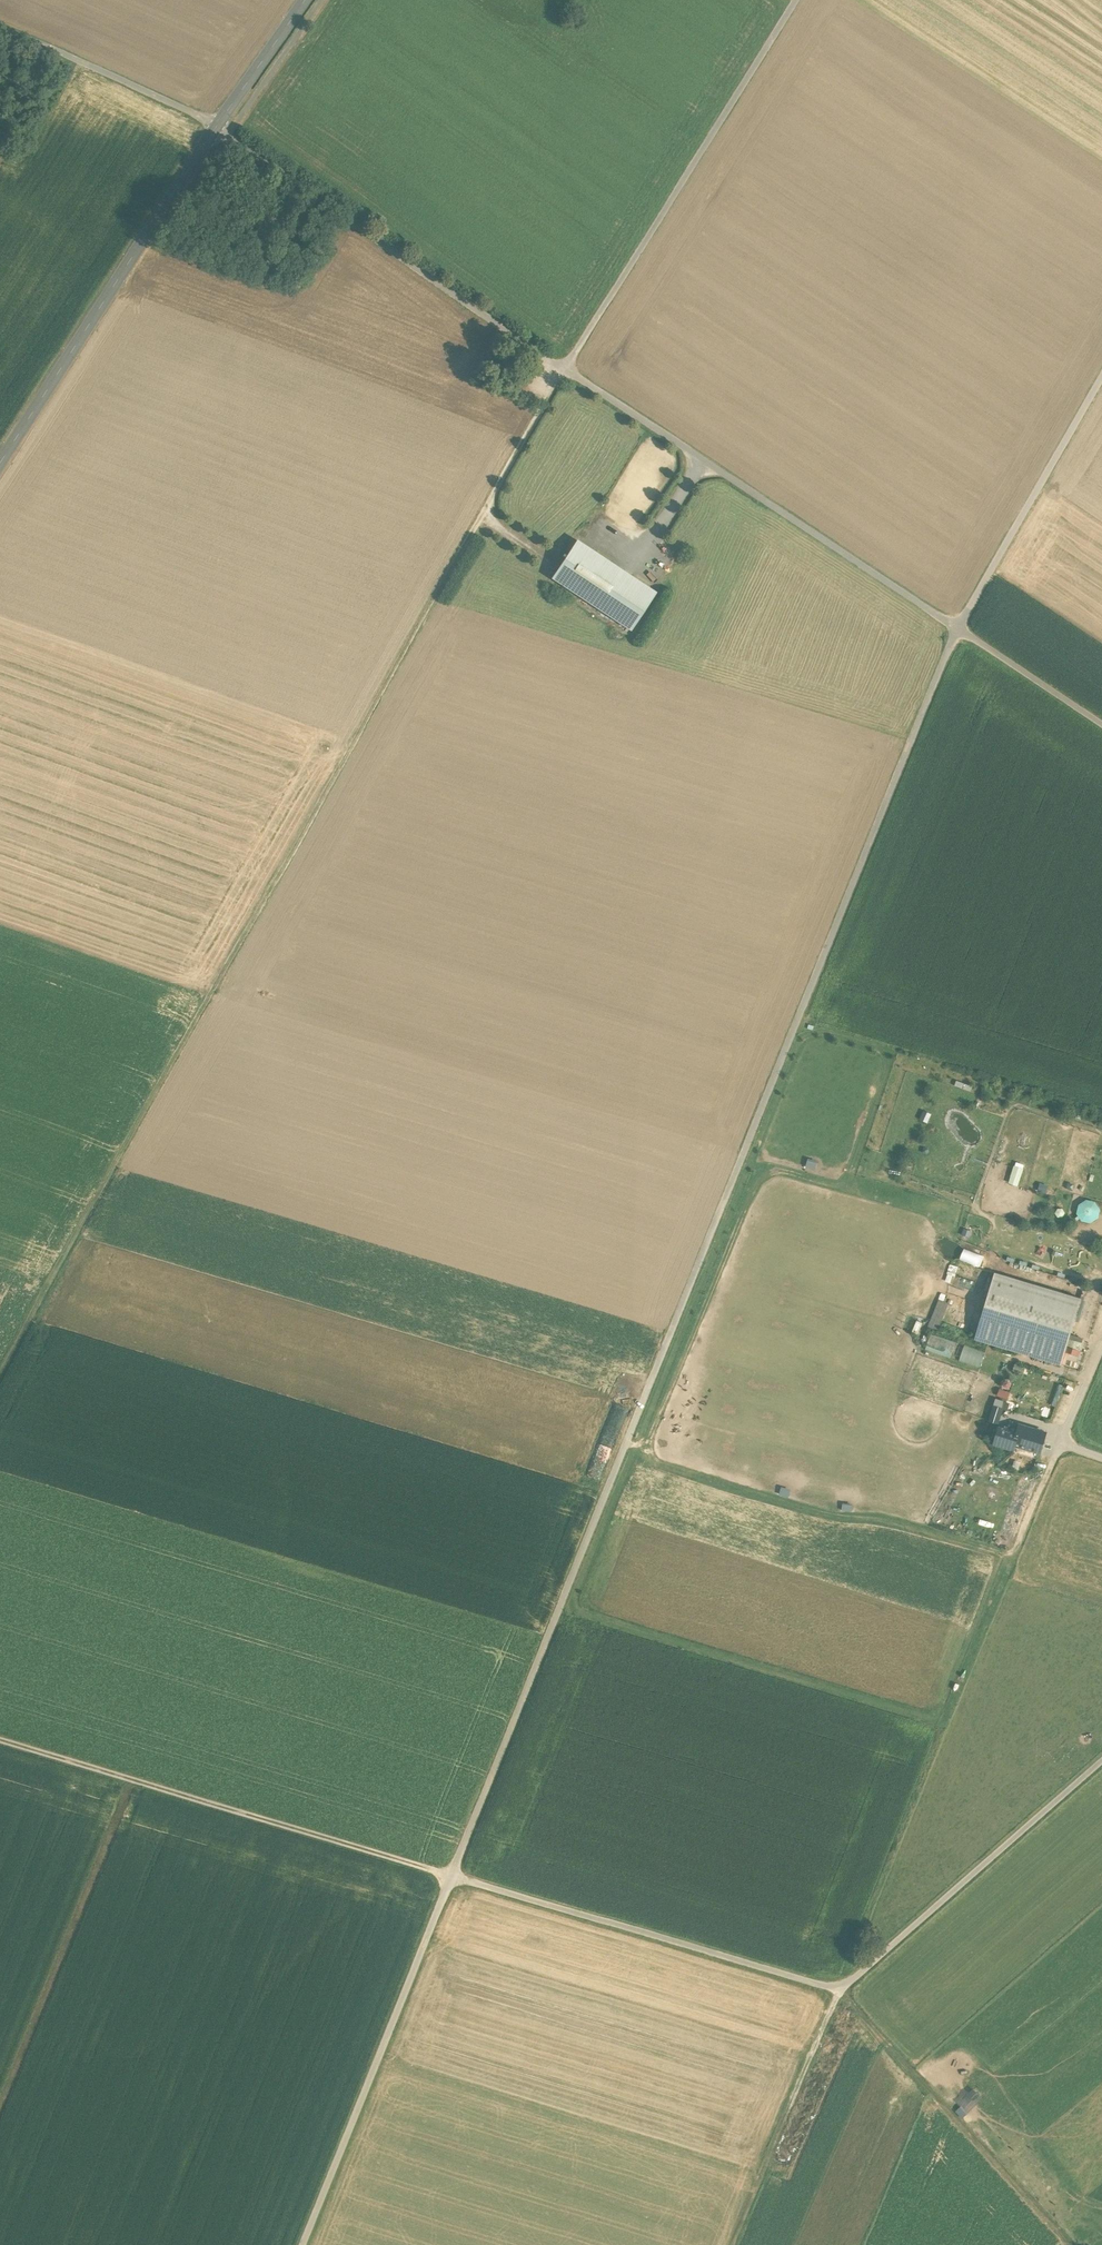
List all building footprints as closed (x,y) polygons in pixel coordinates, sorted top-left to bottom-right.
[(656,592),(577,540),(552,578),(631,630),(656,592)] [(1014,1163),(1008,1182),(1017,1185),(1023,1166),(1014,1163)] [(1076,1217),(1095,1222),(1100,1204),(1081,1199),(1076,1217)] [(959,1258),(978,1266),(983,1255),(963,1247),(959,1258)] [(1062,1365),(1082,1298),(993,1272),(973,1339),(1062,1365)] [(939,1323),(948,1302),(938,1298),(929,1319),(939,1323)] [(1072,1334),(1068,1347),(1079,1350),(1083,1337),(1072,1334)] [(998,1424),(1006,1401),(994,1397),(987,1421),(998,1424)] [(1017,1432),(999,1426),(993,1444),(1014,1451),(1016,1445),(1040,1453),(1047,1431),(1020,1422),(1017,1432)] [(960,2106),(955,2110),(961,2117),(966,2113),(960,2106)]
